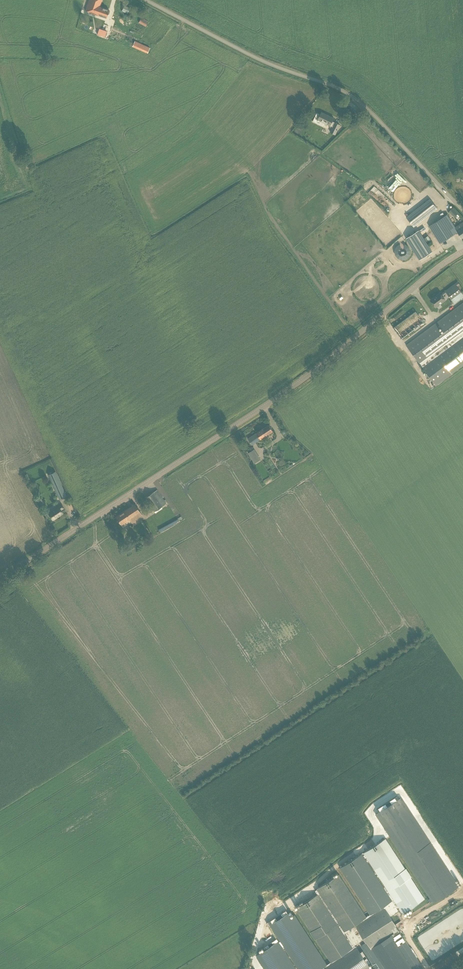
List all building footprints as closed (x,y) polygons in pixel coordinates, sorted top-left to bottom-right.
[(87,12),(106,18),(109,10),(99,7),(101,0),(89,0),(85,11),(87,12)] [(121,11),(128,13),(130,8),(124,5),(121,11)] [(138,22),(145,26),(148,22),(141,17),(138,22)] [(120,31),(113,27),(109,36),(115,40),(120,31)] [(134,41),(132,46),(147,53),(149,48),(134,41)] [(350,105),(347,109),(353,114),(356,110),(350,105)] [(332,121),(334,118),(321,112),(320,114),(317,113),(316,115),(313,121),(323,127),(325,123),(330,126),(332,121)] [(335,134),(340,125),(335,123),(332,121),(330,126),(333,127),(330,132),(335,134)] [(430,199),(426,202),(406,217),(414,227),(437,208),(430,199)] [(454,217),(457,214),(452,208),(449,211),(454,217)] [(429,226),(431,230),(433,233),(440,243),(457,232),(461,238),(462,237),(462,222),(455,227),(447,215),(429,226)] [(432,251),(418,230),(406,238),(419,260),(432,251)] [(455,284),(445,291),(451,300),(461,292),(455,284)] [(430,300),(433,304),(435,307),(445,300),(440,293),(440,294),(435,298),(435,297),(430,300)] [(406,346),(420,364),(422,367),(436,386),(462,365),(462,303),(406,346)] [(269,425),(248,439),(252,445),(273,431),(269,425)] [(48,475),(57,495),(59,499),(66,496),(55,472),(48,475)] [(157,490),(145,497),(154,511),(166,503),(157,490)] [(48,512),(50,516),(53,520),(57,517),(57,516),(62,513),(60,510),(64,508),(61,504),(48,512)] [(115,517),(118,521),(120,525),(122,524),(122,525),(129,520),(131,522),(142,515),(134,504),(115,517)] [(459,886),(402,799),(400,800),(397,796),(376,809),(379,813),(376,815),(430,898),(428,899),(430,902),(432,901),(433,903),(459,886)] [(385,838),(362,853),(391,899),(398,911),(401,914),(425,899),(411,877),(406,868),(405,868),(385,838)] [(362,853),(339,868),(369,914),(391,899),(362,853)] [(338,874),(314,890),(317,895),(343,933),(366,917),(338,874)] [(317,895),(296,908),(331,962),(353,948),(345,936),(343,933),(317,895)] [(366,917),(343,933),(345,936),(353,948),(355,947),(354,945),(358,942),(361,940),(360,939),(363,937),(366,942),(371,949),(399,931),(390,916),(398,911),(391,899),(369,914),(366,917)] [(268,927),(273,934),(297,919),(294,915),(291,917),(286,910),(267,922),(270,926),(268,927)] [(273,934),(276,939),(278,941),(281,947),(283,946),(288,953),(287,954),(296,968),(321,968),(327,965),(297,919),(273,934)] [(358,942),(361,946),(365,953),(376,968),(422,968),(423,968),(404,939),(399,931),(371,949),(366,942),(363,937),(360,939),(361,940),(358,942)] [(256,955),(265,968),(296,968),(287,954),(288,953),(283,946),(281,947),(278,941),(276,939),(264,947),(265,949),(256,955)] [(356,946),(355,947),(353,948),(331,962),(327,965),(321,968),(372,968),(356,946)]
